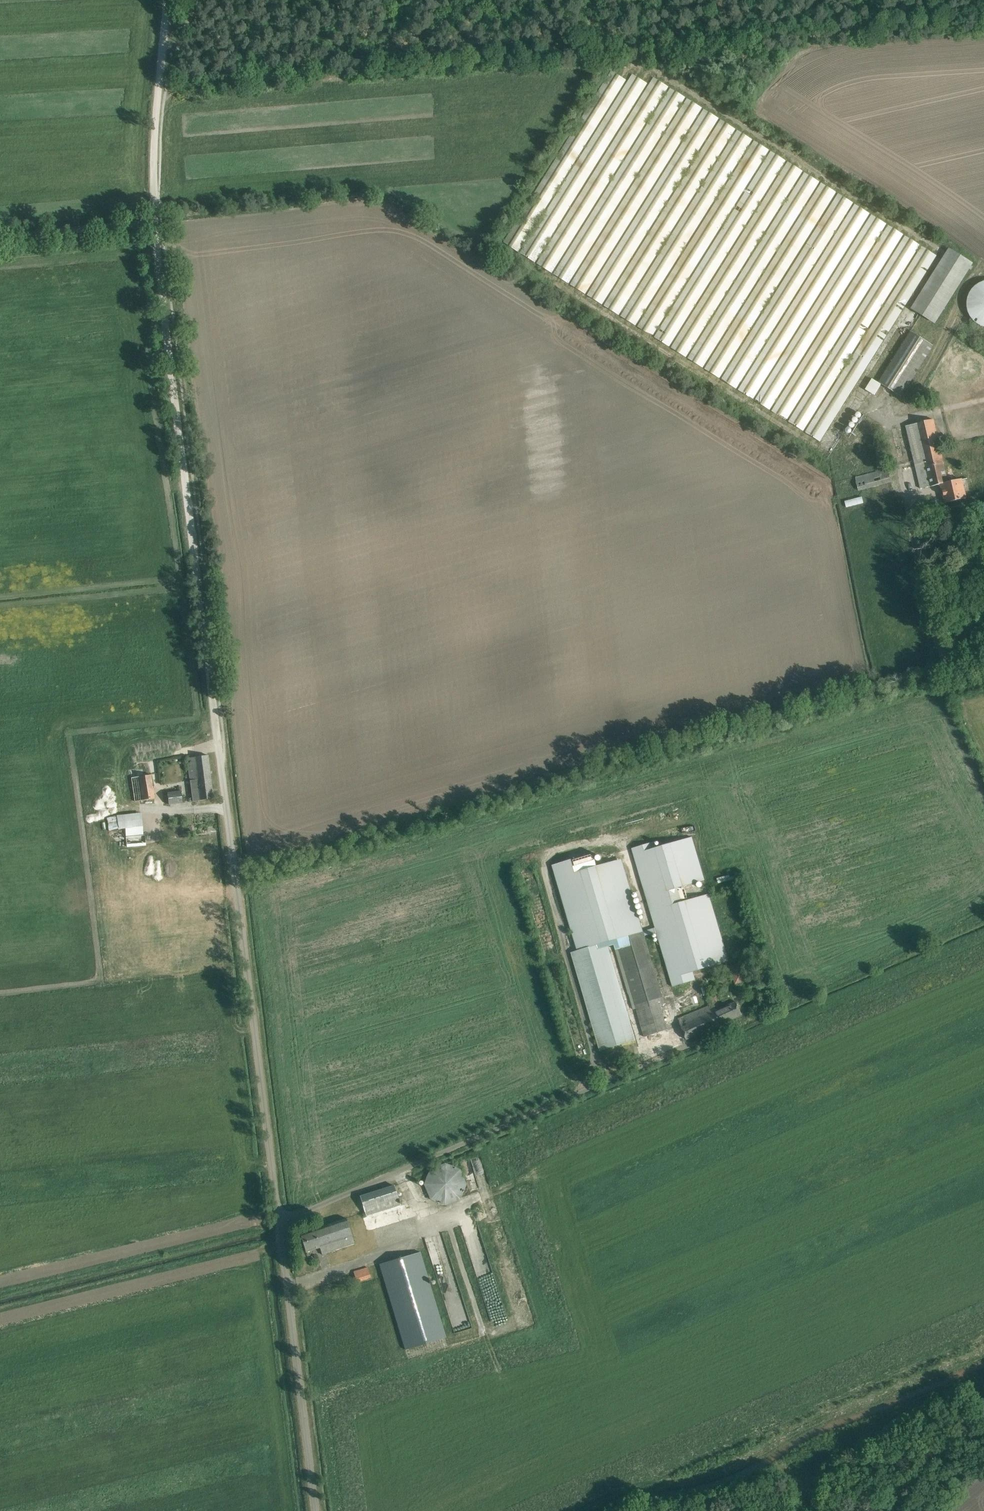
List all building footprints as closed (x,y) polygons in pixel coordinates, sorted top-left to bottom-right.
[(628,81),(611,71),(503,243),(820,442),(937,255),(653,77),(649,84),(633,75),(628,81)] [(935,323),(973,263),(949,248),(911,307),(935,323)] [(981,325),(983,326),(983,281),(979,282),(974,286),(970,291),(967,298),(966,304),(968,311),(971,317),(975,322),(981,325)] [(911,331),(884,374),(879,382),(873,378),(866,389),(874,395),(882,384),(901,396),(933,345),(911,331)] [(916,423),(906,426),(915,465),(925,462),(931,486),(942,483),(947,503),(957,500),(966,498),(961,479),(948,482),(943,463),(944,463),(934,419),(916,423)] [(887,468),(855,477),(859,491),(891,482),(887,468)] [(208,755),(198,756),(187,758),(190,784),(192,801),(213,798),(208,755)] [(151,775),(131,778),(134,802),(155,799),(153,787),(151,775)] [(167,792),(169,804),(183,803),(182,791),(167,792)] [(109,831),(118,828),(116,815),(106,818),(109,831)] [(654,842),(632,848),(655,928),(643,931),(644,936),(657,933),(673,987),(695,980),(693,971),(729,961),(709,894),(680,903),(680,900),(688,898),(685,889),(677,891),(676,888),(705,880),(692,837),(656,848),(654,842)] [(593,853),(552,865),(577,951),(572,952),(600,1050),(635,1040),(608,947),(617,944),(645,1037),(668,1030),(658,998),(662,996),(647,946),(644,936),(643,931),(622,863),(598,870),(593,853)] [(717,878),(718,883),(739,877),(738,875),(738,872),(728,875),(717,878)] [(732,959),(742,956),(740,950),(730,953),(732,959)] [(678,1018),(683,1030),(686,1039),(742,1015),(737,1001),(717,1009),(715,1003),(678,1018)] [(441,1203),(447,1203),(452,1202),(457,1199),(461,1195),(463,1190),(464,1185),(464,1179),(462,1174),(458,1170),(454,1167),(448,1165),(443,1165),(437,1166),(433,1169),(429,1173),(426,1178),(425,1183),(426,1189),(428,1194),(431,1198),(436,1201),(441,1203)] [(400,1204),(394,1185),(360,1196),(366,1215),(400,1204)] [(346,1218),(300,1233),(305,1251),(320,1247),(322,1254),(331,1251),(335,1250),(354,1244),(354,1241),(352,1236),(346,1218)] [(379,1264),(384,1280),(405,1349),(446,1337),(420,1251),(379,1264)] [(328,1274),(344,1269),(342,1260),(325,1266),(328,1274)] [(356,1280),(371,1276),(368,1267),(354,1271),(356,1280)]
